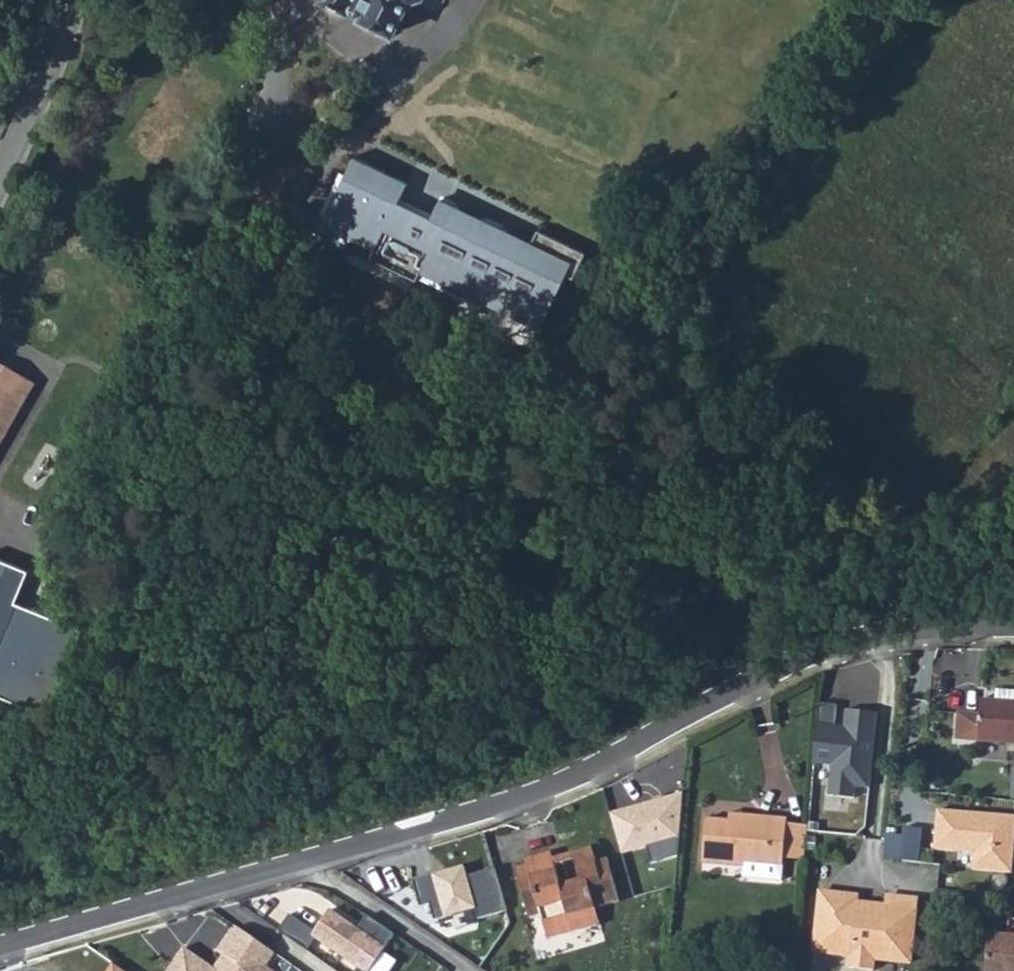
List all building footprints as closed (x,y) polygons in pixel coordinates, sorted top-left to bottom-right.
[(348,14),(351,9),(363,15),(361,20),(391,36),(409,2),(415,0),(322,0),(322,1),(348,14)] [(403,186),(352,161),(326,214),(319,210),(308,231),(332,243),(336,234),(370,250),(366,258),(409,279),(412,271),(534,331),(561,278),(569,282),(581,256),(535,233),(528,248),(437,203),(428,221),(394,204),(403,186)] [(33,385),(0,365),(0,443),(33,385)] [(41,712),(57,673),(74,629),(14,604),(27,571),(0,560),(0,695),(41,712)] [(995,690),(994,700),(980,698),(978,716),(959,714),(957,739),(1013,743),(1013,691),(995,690)] [(868,786),(876,713),(839,710),(837,726),(816,724),(812,765),(832,767),(829,794),(854,797),(856,785),(868,786)] [(936,811),(933,850),(972,853),(971,871),(1011,874),(1013,834),(1013,817),(936,811)] [(728,822),(742,823),(743,815),(728,813),(728,822)] [(728,822),(705,821),(701,864),(741,867),(740,877),(779,880),(781,858),(783,823),(784,818),(743,815),(742,823),(728,822)] [(803,860),(806,824),(783,823),(781,858),(803,860)] [(904,862),(907,838),(886,836),(883,860),(904,862)] [(529,920),(542,916),(547,938),(599,924),(594,907),(616,902),(605,858),(594,861),(591,849),(573,854),(580,881),(558,887),(550,854),(524,860),(526,866),(516,869),(529,920)] [(421,897),(425,914),(458,905),(454,888),(421,897)] [(914,900),(886,898),(885,907),(868,905),(868,912),(855,911),(856,903),(841,902),(842,897),(820,895),(817,932),(832,933),(830,955),(850,956),(849,969),(872,970),(873,960),(909,962),(914,900)] [(331,908),(315,931),(290,914),(280,929),(307,948),(315,937),(365,970),(370,970),(395,935),(367,915),(359,927),(331,908)] [(1008,920),(1006,937),(988,936),(986,970),(1013,970),(1013,920),(1008,920)] [(184,945),(166,970),(273,970),(267,967),(276,952),(234,925),(216,952),(221,956),(215,966),(184,945)]
